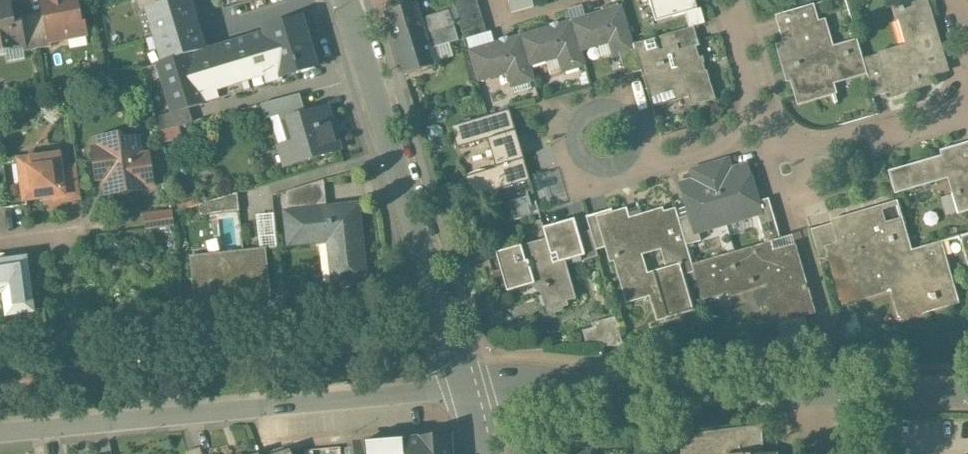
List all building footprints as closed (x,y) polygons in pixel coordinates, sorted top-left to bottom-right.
[(10,49),(10,48),(22,46),(23,46),(18,17),(18,14),(11,16),(8,0),(0,0),(0,50),(10,49)] [(42,3),(44,12),(49,41),(50,41),(72,37),(71,33),(85,31),(81,12),(78,12),(76,0),(57,0),(42,3)] [(151,34),(200,20),(194,0),(167,0),(142,7),(151,34)] [(512,14),(533,7),(531,0),(508,0),(512,14)] [(655,22),(685,13),(697,10),(697,9),(694,0),(649,0),(655,22)] [(477,1),(455,7),(459,22),(465,40),(486,34),(477,1)] [(924,1),(895,10),(896,12),(901,11),(911,47),(890,53),(889,49),(878,53),(889,93),(890,94),(921,85),(919,78),(945,70),(924,1)] [(415,4),(386,13),(395,43),(424,34),(420,20),(415,4)] [(823,33),(814,5),(776,16),(781,33),(788,31),(792,42),(779,46),(786,71),(795,68),(798,77),(792,79),(798,98),(813,93),(814,98),(835,92),(830,75),(853,68),(847,46),(832,50),(827,32),(823,33)] [(602,13),(570,22),(579,53),(580,52),(597,47),(596,46),(608,43),(613,59),(635,52),(633,45),(622,7),(608,11),(608,13),(602,15),(602,13)] [(689,28),(704,24),(700,8),(697,9),(697,10),(685,13),(689,28)] [(448,11),(435,16),(439,29),(453,25),(448,11)] [(44,12),(31,15),(37,50),(51,47),(50,41),(49,41),(44,12)] [(31,15),(18,17),(23,46),(22,46),(23,52),(37,50),(31,15)] [(435,16),(420,20),(424,34),(439,29),(435,16)] [(300,18),(264,29),(265,32),(280,80),(281,79),(315,69),(311,57),(319,55),(313,34),(310,35),(309,30),(304,31),(300,18)] [(151,34),(159,62),(208,47),(200,20),(151,34)] [(551,28),(520,37),(529,67),(546,62),(546,61),(557,57),(562,73),(584,67),(580,52),(579,53),(570,22),(557,26),(557,28),(552,29),(551,28)] [(453,25),(439,29),(444,44),(459,39),(454,24),(453,25)] [(695,27),(655,39),(658,51),(699,40),(695,27)] [(439,29),(424,34),(429,49),(444,44),(439,29)] [(265,32),(158,65),(172,113),(200,104),(201,105),(282,80),(281,79),(280,80),(265,32)] [(424,34),(395,43),(404,74),(433,65),(429,49),(424,34)] [(507,43),(501,44),(500,42),(468,52),(477,82),(496,77),(495,76),(507,72),(512,88),(534,82),(529,67),(520,37),(506,41),(507,43)] [(699,40),(658,51),(655,39),(633,45),(635,52),(652,108),(688,97),(691,107),(715,100),(703,57),(700,58),(696,47),(700,46),(699,40)] [(878,54),(863,58),(874,97),(889,93),(878,54)] [(158,65),(141,70),(158,132),(205,120),(201,105),(200,104),(172,113),(158,65)] [(299,95),(261,105),(265,120),(302,110),(299,95)] [(325,108),(286,120),(294,143),(278,148),(284,167),(338,151),(325,108)] [(509,111),(450,128),(457,149),(486,140),(495,168),(465,177),(472,199),(530,181),(509,111)] [(112,138),(104,139),(106,155),(94,157),(98,179),(105,178),(107,194),(119,192),(127,198),(132,191),(140,190),(138,181),(150,179),(147,156),(140,157),(138,140),(124,141),(123,141),(118,138),(112,139),(112,138)] [(939,152),(941,157),(888,173),(895,195),(948,179),(958,215),(967,212),(967,143),(939,152)] [(58,157),(19,162),(24,201),(62,196),(63,196),(59,169),(58,157)] [(730,171),(727,160),(708,165),(725,222),(741,218),(742,222),(757,217),(760,216),(756,203),(755,199),(746,166),(730,171)] [(708,165),(690,170),(693,182),(681,186),(689,212),(690,216),(695,233),(698,232),(710,228),(709,227),(725,222),(708,165)] [(76,167),(59,169),(63,196),(62,196),(63,202),(81,199),(76,167)] [(322,181),(285,192),(287,214),(325,210),(322,181)] [(538,187),(510,195),(514,209),(510,213),(511,219),(508,222),(509,229),(519,226),(518,221),(546,212),(538,187)] [(237,194),(198,206),(199,217),(239,213),(237,194)] [(780,240),(768,200),(756,203),(760,216),(757,217),(765,244),(769,243),(780,240)] [(287,214),(284,214),(286,241),(334,236),(337,262),(330,263),(332,286),(363,283),(356,207),(325,210),(287,214)] [(627,210),(612,214),(611,209),(585,216),(589,231),(595,251),(607,248),(610,261),(614,260),(627,303),(650,296),(656,320),(692,309),(681,275),(693,271),(691,266),(686,246),(678,220),(675,211),(662,215),(661,211),(630,220),(627,210)] [(902,221),(884,226),(879,210),(832,223),(833,225),(811,231),(820,261),(831,258),(844,304),(862,299),(859,289),(893,280),(900,307),(934,298),(936,306),(956,300),(939,243),(911,251),(902,221)] [(172,211),(144,215),(146,231),(174,227),(172,211)] [(690,216),(678,220),(686,246),(700,242),(698,232),(695,233),(690,216)] [(543,228),(546,239),(520,247),(530,282),(532,281),(541,279),(543,286),(541,288),(545,291),(544,293),(548,308),(576,300),(566,266),(585,260),(578,234),(574,220),(543,228)] [(595,251),(589,231),(578,234),(585,260),(597,257),(595,251)] [(958,238),(967,271),(967,235),(958,238)] [(765,244),(691,266),(693,271),(700,294),(752,279),(752,281),(750,282),(752,289),(756,287),(755,284),(769,280),(775,302),(772,303),(777,322),(798,315),(799,317),(814,313),(795,248),(772,254),(769,243),(765,244)] [(520,247),(496,255),(507,292),(533,284),(532,281),(530,282),(520,247)] [(264,250),(190,258),(195,312),(213,310),(212,291),(241,288),(243,306),(269,303),(264,250)] [(8,262),(8,259),(0,260),(0,293),(4,293),(7,316),(20,314),(32,312),(25,260),(8,262)] [(44,310),(32,312),(20,314),(24,340),(48,338),(44,310)] [(614,318),(592,325),(593,329),(582,332),(586,345),(586,347),(623,347),(614,318)] [(682,436),(683,453),(764,453),(762,426),(682,436)] [(355,447),(355,453),(451,453),(450,439),(355,447)]
